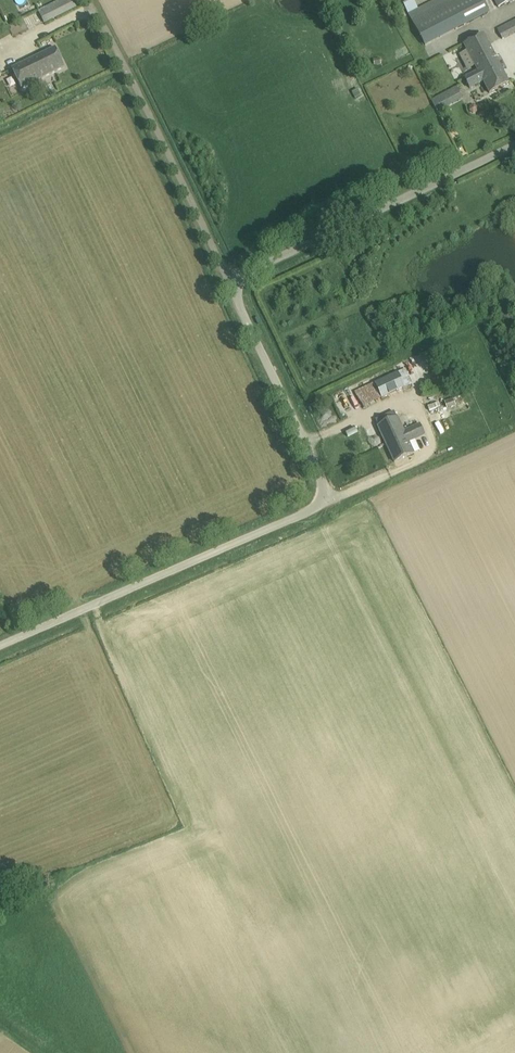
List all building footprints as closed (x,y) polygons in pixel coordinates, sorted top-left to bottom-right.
[(39,11),(44,22),(82,4),(80,0),(61,0),(39,11)] [(483,0),(434,0),(411,12),(427,44),(489,13),(483,0)] [(497,28),(503,40),(514,34),(514,20),(497,28)] [(470,88),(483,81),(490,93),(509,83),(484,35),(464,44),(478,71),(465,78),(470,88)] [(56,48),(13,68),(22,88),(65,68),(56,48)] [(431,98),(437,111),(463,98),(457,86),(431,98)] [(413,384),(406,369),(355,393),(363,407),(413,384)] [(421,384),(422,394),(441,391),(440,381),(421,384)] [(456,406),(453,398),(445,401),(447,409),(456,406)] [(397,418),(379,426),(395,462),(414,454),(408,442),(425,434),(420,424),(406,431),(406,430),(403,431),(397,418)]
